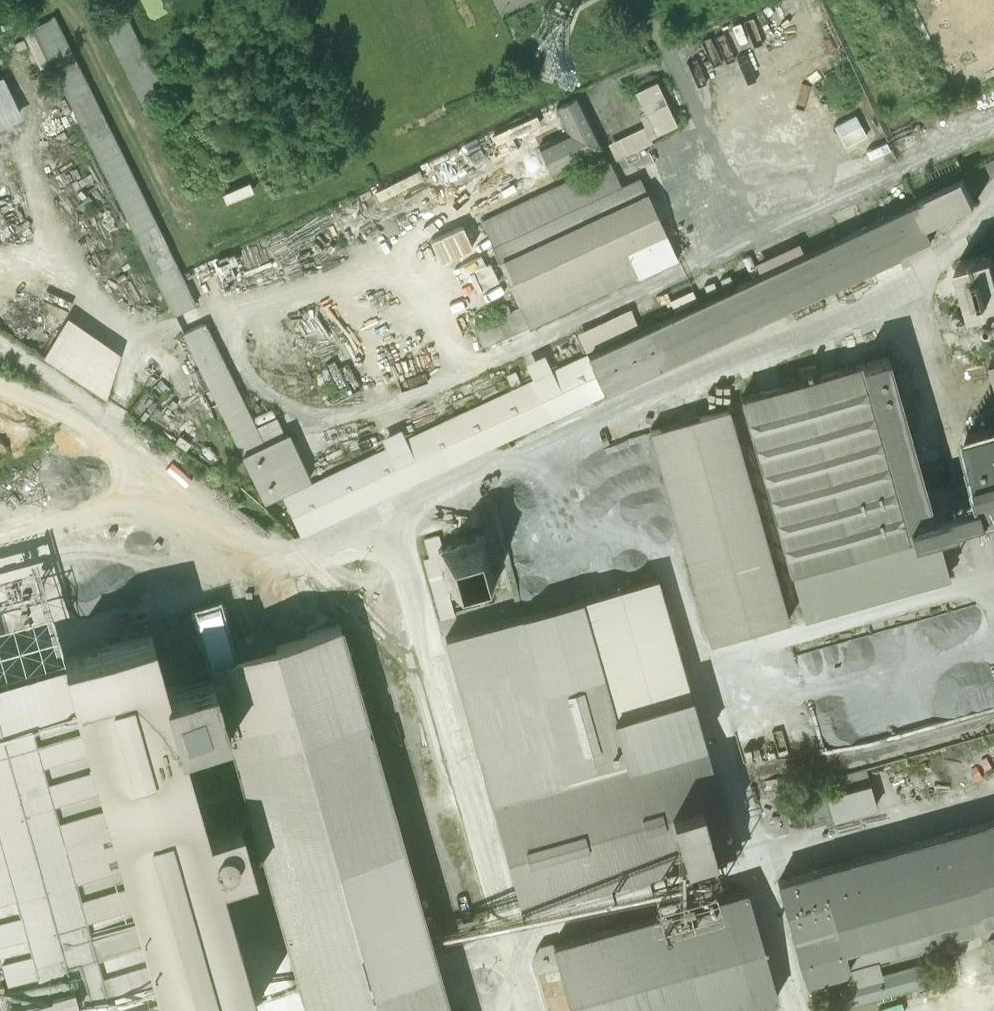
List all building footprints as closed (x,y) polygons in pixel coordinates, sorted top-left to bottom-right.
[(282,485),(304,533),(937,241),(926,217),(975,194),(963,168),(309,470),(281,408),(258,419),(68,10),(35,25),(255,498),(282,485)] [(0,74),(0,120),(22,112),(8,71),(0,74)] [(654,120),(614,137),(621,153),(686,125),(665,77),(640,87),(654,120)] [(565,131),(533,148),(547,173),(603,142),(574,89),(549,102),(565,131)] [(611,159),(481,218),(520,304),(475,324),(484,343),(678,255),(642,177),(623,186),(611,159)] [(960,254),(976,303),(993,297),(993,248),(993,243),(960,254)] [(494,259),(471,271),(481,289),(503,278),(494,259)] [(127,348),(63,313),(40,356),(104,391),(127,348)] [(742,384),(807,619),(993,567),(993,410),(962,419),(977,475),(922,490),(882,346),(742,384)] [(730,411),(651,433),(712,641),(790,619),(730,411)] [(427,558),(442,617),(455,613),(450,592),(525,574),(515,531),(448,548),(444,532),(426,536),(431,557),(427,558)] [(446,638),(525,908),(737,846),(658,576),(446,638)] [(19,1010),(229,1010),(256,1003),(221,874),(255,864),(247,835),(261,831),(213,660),(233,654),(219,607),(198,613),(200,619),(0,676),(0,945),(19,1010)] [(312,1010),(449,1010),(339,624),(233,654),(213,660),(261,831),(312,1010)] [(879,782),(835,792),(841,818),(885,807),(879,782)] [(789,808),(796,828),(839,813),(835,803),(810,811),(807,802),(789,808)] [(806,980),(993,926),(993,821),(778,882),(806,980)] [(574,1010),(763,1010),(760,1001),(778,996),(747,889),(555,944),(554,942),(542,945),(532,960),(536,970),(561,963),(574,1010)] [(922,965),(853,985),(855,992),(862,990),(865,1000),(927,982),(922,965)]
